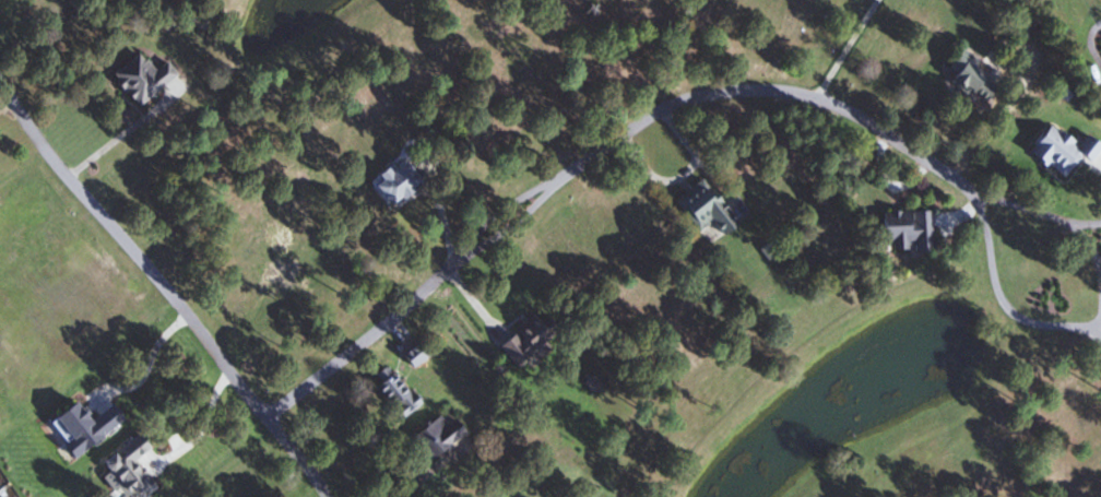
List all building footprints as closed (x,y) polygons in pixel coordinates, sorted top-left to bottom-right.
[(990,85),(998,76),(967,49),(952,66),(991,101),(999,92),(990,85)] [(172,61),(159,71),(144,53),(118,73),(144,106),(183,75),(172,61)] [(404,206),(427,178),(409,162),(399,174),(393,169),(379,186),(404,206)] [(703,234),(719,223),(729,237),(744,226),(709,177),(678,199),(703,234)] [(934,250),(933,211),(891,212),(892,251),(934,250)] [(518,328),(522,333),(504,345),(518,366),(564,334),(552,316),(545,321),(539,313),(518,328)] [(378,386),(403,420),(425,404),(407,380),(400,385),(388,368),(378,375),(383,383),(378,386)] [(412,440),(432,464),(472,431),(460,417),(452,425),(443,414),(412,440)]
